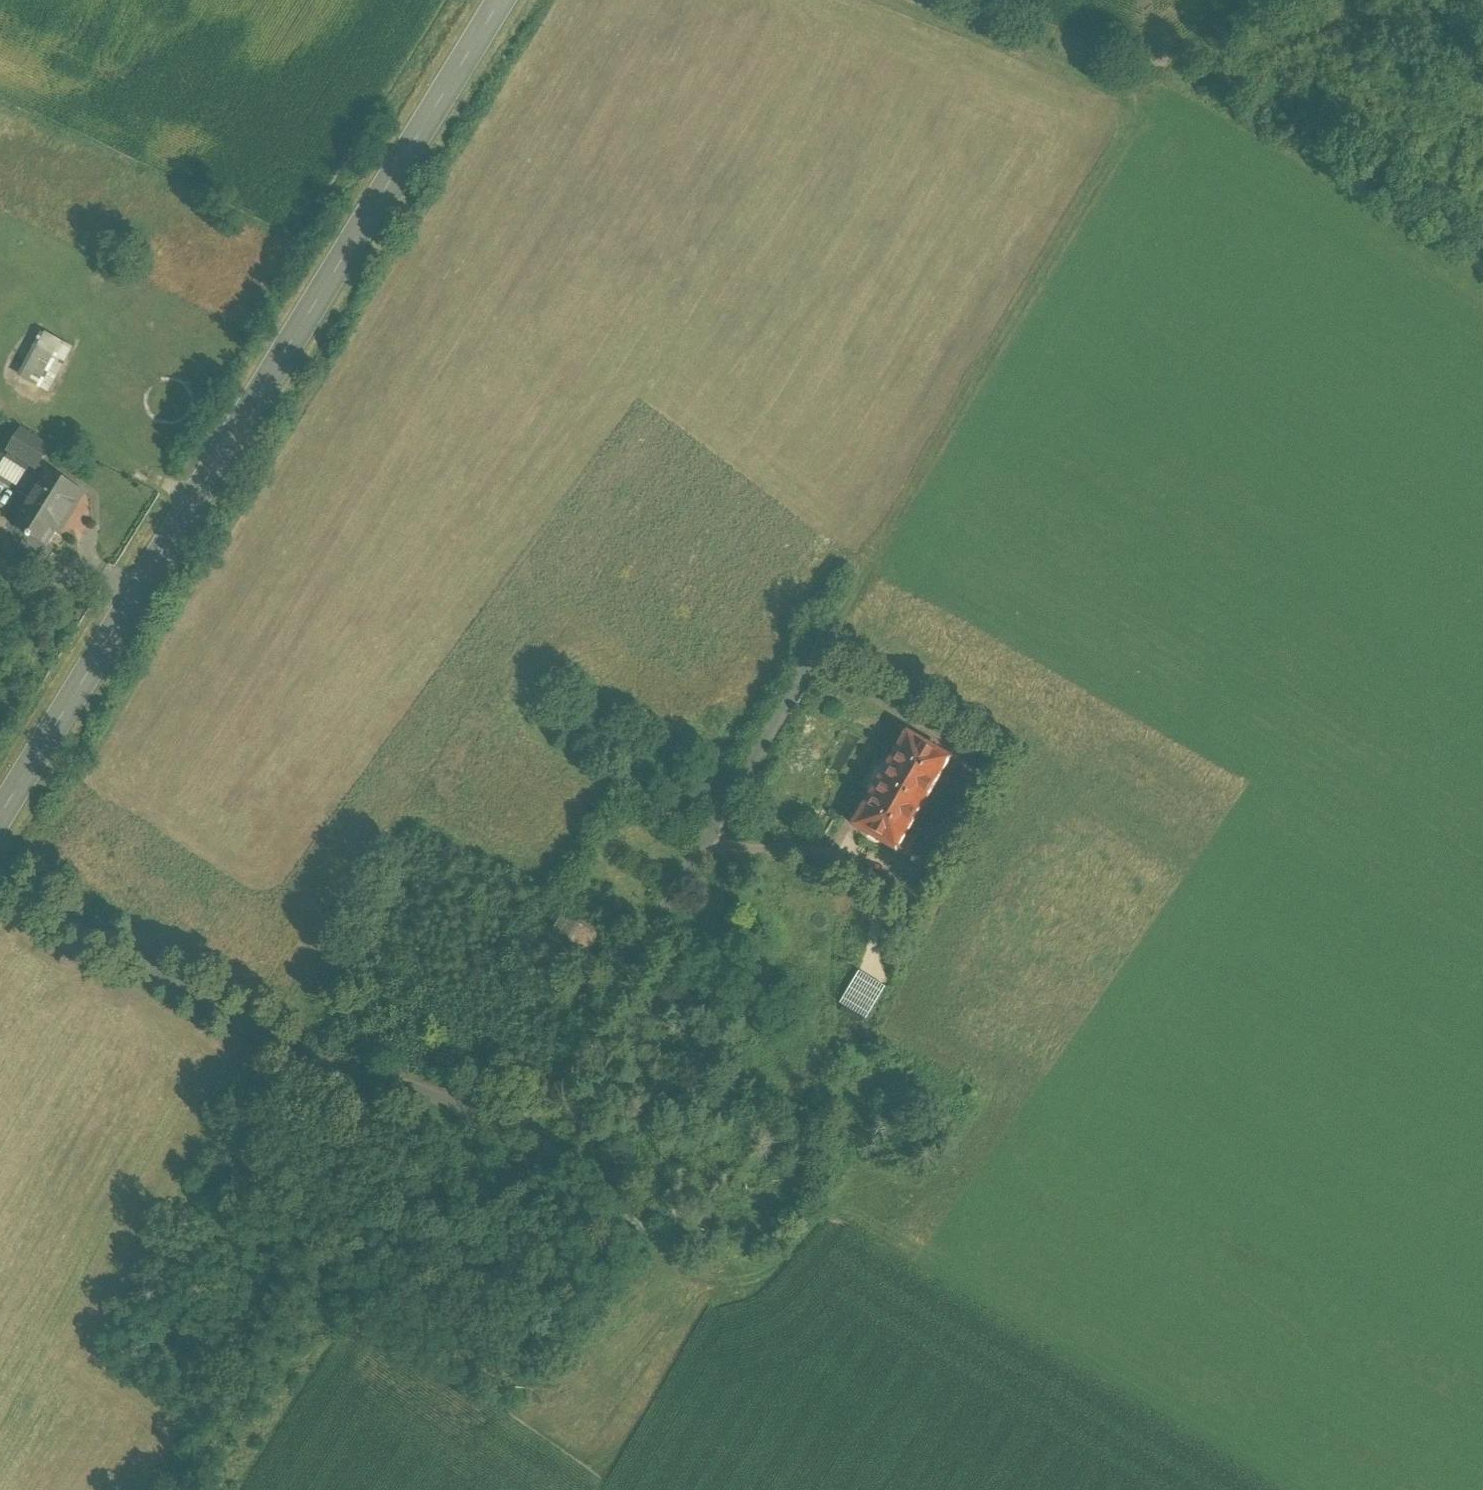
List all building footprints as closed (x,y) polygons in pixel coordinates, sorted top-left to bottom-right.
[(46,474),(14,526),(27,535),(26,537),(30,539),(32,535),(49,546),(82,493),(39,466),(49,449),(22,431),(9,450),(46,474)] [(906,733),(853,829),(897,853),(950,757),(906,733)] [(598,937),(563,917),(555,930),(534,967),(569,987),(598,937)]
